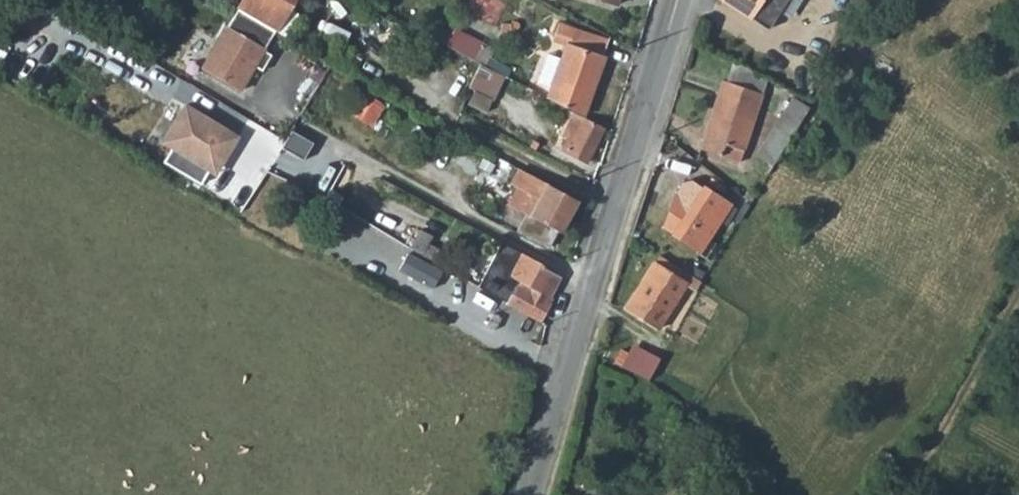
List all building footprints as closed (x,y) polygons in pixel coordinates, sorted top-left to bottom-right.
[(238,9),(276,32),(280,34),(293,13),(288,10),(294,0),(244,0),(238,9)] [(752,19),(754,14),(768,23),(784,0),(723,0),(752,19)] [(276,32),(238,9),(201,69),(241,93),(276,32)] [(765,28),(768,23),(754,14),(752,19),(765,28)] [(564,93),(560,104),(584,115),(605,58),(603,57),(608,42),(606,38),(558,23),(554,35),(571,41),(569,47),(565,47),(561,59),(552,87),(564,93)] [(456,30),(447,47),(474,62),(483,45),(456,30)] [(535,81),(552,87),(561,59),(546,54),(535,81)] [(511,67),(489,56),(484,66),(504,76),(506,77),(511,67)] [(492,100),(504,76),(484,66),(477,63),(468,87),(473,90),(491,99),(492,100)] [(735,72),(731,85),(760,95),(764,81),(735,72)] [(722,82),(719,90),(757,114),(763,96),(760,95),(731,85),(722,82)] [(353,111),(372,125),(387,104),(368,90),(353,111)] [(484,114),(491,99),(473,90),(465,104),(484,114)] [(746,150),(757,114),(719,90),(701,149),(722,156),(726,144),(746,150)] [(791,96),(773,125),(792,137),(809,108),(791,96)] [(186,102),(162,144),(173,150),(165,163),(203,185),(211,171),(219,177),(243,135),(186,102)] [(557,141),(550,157),(582,172),(604,128),(575,113),(567,128),(564,126),(559,136),(566,140),(564,145),(557,141)] [(754,154),(773,167),(792,137),(773,125),(754,154)] [(741,162),(746,150),(726,144),(722,156),(741,162)] [(520,169),(512,184),(518,187),(508,205),(525,215),(516,231),(547,248),(557,230),(562,220),(567,222),(578,201),(520,169)] [(729,205),(705,188),(692,207),(676,196),(664,228),(699,251),(729,205)] [(747,190),(742,196),(749,201),(754,195),(747,190)] [(561,232),(567,222),(562,220),(557,230),(561,232)] [(341,250),(370,262),(382,233),(353,221),(341,250)] [(423,257),(433,238),(421,231),(410,250),(423,257)] [(543,269),(545,265),(522,253),(509,277),(520,283),(509,303),(542,320),(551,303),(547,301),(560,278),(543,269)] [(686,284),(656,263),(626,309),(658,329),(659,327),(686,284)] [(497,297),(509,303),(520,283),(509,277),(497,297)] [(695,290),(686,284),(659,327),(665,331),(674,330),(695,290)] [(502,318),(492,312),(486,324),(496,329),(502,318)] [(646,350),(635,374),(648,381),(661,358),(646,350)]
